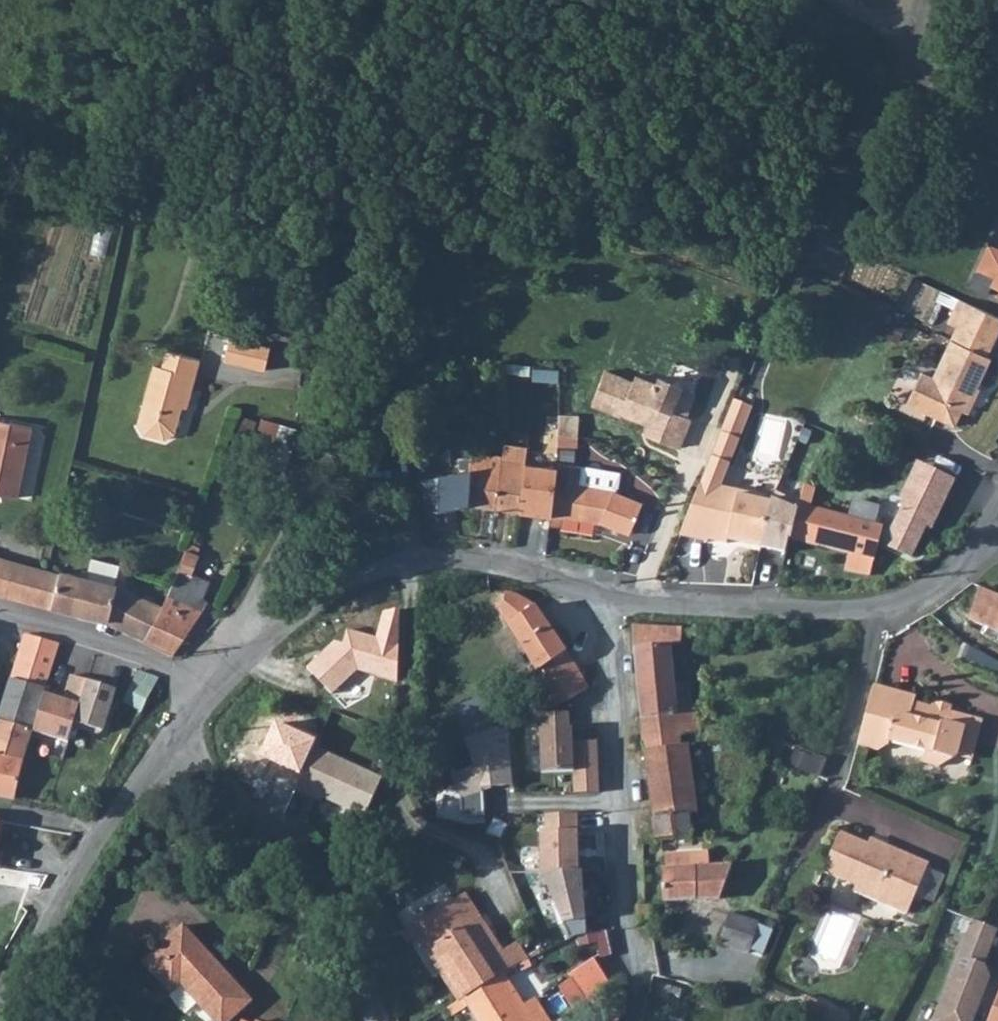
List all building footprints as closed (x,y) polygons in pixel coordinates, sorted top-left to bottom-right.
[(995,290),(997,283),(997,266),(988,287),(995,290)] [(914,279),(902,307),(926,318),(938,289),(914,279)] [(904,403),(951,426),(959,411),(962,413),(987,359),(983,357),(997,325),(997,320),(955,299),(943,324),(952,328),(929,377),(918,372),(904,403)] [(228,362),(268,372),(273,350),(233,340),(228,362)] [(139,424),(146,436),(164,441),(178,434),(184,415),(179,413),(181,407),(187,409),(202,362),(169,352),(163,369),(155,367),(139,424)] [(678,365),(675,381),(699,385),(702,370),(678,365)] [(642,434),(674,446),(686,416),(681,414),(690,391),(676,385),(676,384),(654,376),(651,383),(630,375),(628,380),(600,370),(587,403),(616,414),(618,409),(647,420),(642,434)] [(707,452),(728,461),(750,404),(729,396),(707,452)] [(580,446),(583,415),(564,413),(561,444),(580,446)] [(16,499),(32,428),(0,421),(0,495),(16,499)] [(742,495),(743,490),(720,484),(728,461),(707,452),(706,456),(677,533),(705,540),(705,538),(725,543),(727,534),(732,536),(742,495)] [(421,480),(428,517),(435,517),(436,522),(456,518),(454,508),(468,505),(495,509),(501,460),(502,457),(471,454),(471,461),(458,460),(458,473),(440,476),(421,480)] [(495,509),(517,512),(522,463),(501,460),(495,509)] [(909,475),(940,489),(932,509),(938,511),(952,479),(915,462),(909,475)] [(517,512),(548,516),(554,468),(522,463),(517,512)] [(564,465),(555,464),(554,468),(548,516),(547,526),(560,527),(561,517),(598,523),(628,534),(641,503),(616,491),(617,487),(578,481),(580,466),(564,465)] [(775,492),(788,495),(792,478),(780,475),(775,492)] [(880,528),(877,539),(885,542),(884,545),(911,557),(925,524),(931,526),(938,511),(932,509),(940,489),(909,475),(898,498),(904,501),(890,532),(880,528)] [(790,540),(849,553),(845,571),(867,576),(877,539),(880,528),(881,526),(811,508),(816,487),(804,483),(800,499),(790,540)] [(732,536),(737,537),(740,542),(759,547),(763,533),(773,498),(743,490),(742,495),(732,536)] [(763,533),(790,540),(800,499),(788,495),(775,492),(773,498),(763,533)] [(93,557),(99,533),(85,529),(80,553),(93,557)] [(177,572),(186,576),(196,555),(185,550),(177,572)] [(51,609),(59,575),(48,572),(0,559),(0,595),(51,609)] [(51,609),(77,616),(87,579),(88,573),(82,571),(80,577),(60,572),(59,575),(51,609)] [(173,586),(200,599),(203,593),(202,584),(186,576),(177,572),(173,586)] [(77,616),(109,624),(144,640),(162,609),(119,588),(87,579),(77,616)] [(144,640),(172,652),(207,603),(200,599),(173,586),(162,609),(144,640)] [(997,631),(997,597),(981,589),(969,618),(997,631)] [(505,593),(502,603),(497,602),(496,604),(499,614),(511,632),(536,671),(538,670),(548,687),(538,692),(547,710),(588,688),(533,604),(512,593),(505,593)] [(329,638),(303,664),(329,691),(353,667),(397,681),(398,645),(399,611),(383,613),(376,636),(342,628),(339,640),(329,638)] [(631,626),(644,752),(645,751),(680,746),(679,731),(699,729),(696,708),(691,708),(689,683),(689,681),(672,683),(668,645),(676,644),(681,643),(681,637),(680,629),(640,627),(631,626)] [(12,680),(44,689),(59,644),(26,636),(24,643),(12,680)] [(966,658),(997,672),(997,658),(971,646),(966,658)] [(141,710),(159,677),(145,672),(140,683),(133,679),(122,701),(141,710)] [(69,725),(83,682),(68,678),(61,702),(42,696),(30,737),(63,746),(69,725)] [(25,756),(30,737),(42,696),(44,689),(12,680),(0,716),(0,751),(25,756)] [(111,691),(83,682),(69,725),(98,734),(111,691)] [(855,739),(876,745),(888,741),(888,738),(922,748),(937,710),(927,707),(909,702),(910,695),(871,685),(855,739)] [(927,707),(937,710),(940,703),(929,700),(927,707)] [(937,710),(949,713),(951,706),(940,703),(937,710)] [(567,710),(538,711),(539,725),(534,725),(536,769),(569,768),(567,710)] [(922,748),(924,748),(920,763),(934,767),(954,756),(962,726),(947,721),(949,713),(937,710),(922,748)] [(949,713),(947,721),(962,726),(954,756),(968,761),(980,721),(949,713)] [(314,735),(269,717),(255,753),(277,762),(272,774),(293,782),(290,789),(319,801),(321,796),(363,812),(379,771),(310,744),(314,735)] [(504,721),(461,737),(471,763),(449,771),(457,798),(510,780),(504,721)] [(645,751),(649,785),(685,780),(685,783),(700,781),(698,767),(705,766),(704,762),(698,762),(696,760),(682,763),(681,754),(691,755),(702,750),(699,729),(679,731),(680,746),(645,751)] [(13,797),(25,756),(0,751),(0,794),(13,797)] [(647,785),(655,843),(693,837),(687,796),(685,783),(685,780),(649,785),(647,785)] [(575,810),(540,812),(541,827),(533,827),(535,868),(572,867),(571,827),(576,826),(575,810)] [(868,845),(841,834),(824,873),(856,886),(854,891),(908,914),(929,864),(881,844),(879,849),(868,845)] [(868,845),(879,849),(881,844),(870,839),(868,845)] [(657,903),(713,903),(716,896),(727,870),(705,870),(705,856),(662,856),(662,870),(656,870),(657,903)] [(572,867),(535,868),(543,892),(534,902),(539,918),(555,920),(565,936),(583,932),(577,868),(572,867)] [(402,932),(408,942),(422,933),(463,996),(503,974),(512,969),(510,966),(496,945),(476,917),(456,886),(449,890),(454,899),(445,904),(402,932)] [(635,905),(636,919),(647,919),(647,905),(637,905),(635,905)] [(719,945),(749,955),(759,924),(730,913),(719,945)] [(974,920),(935,1020),(973,1020),(989,977),(984,964),(997,929),(974,920)] [(171,990),(180,981),(217,1020),(227,1020),(251,998),(183,923),(144,959),(171,990)] [(583,1004),(608,988),(590,960),(565,976),(583,1004)] [(464,997),(480,1020),(546,1020),(526,988),(514,993),(503,974),(463,996),(464,997)] [(814,1020),(851,1020),(854,1010),(807,995),(800,1016),(814,1020)] [(989,1020),(997,1020),(997,996),(989,1020)] [(618,1015),(607,1012),(605,1020),(617,1020),(618,1015)]
